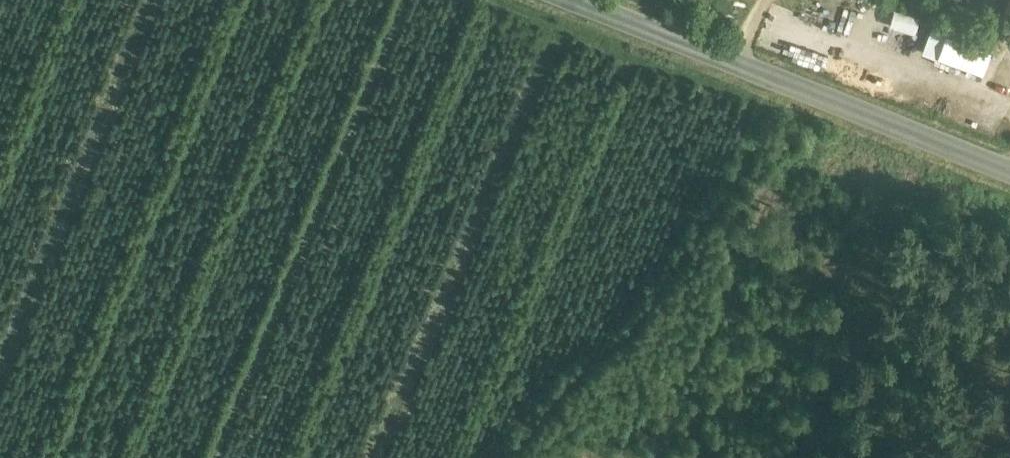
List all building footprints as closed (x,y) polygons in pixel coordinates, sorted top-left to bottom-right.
[(896,8),(891,23),(916,32),(921,16),(896,8)] [(932,26),(924,51),(986,71),(994,46),(932,26)]
